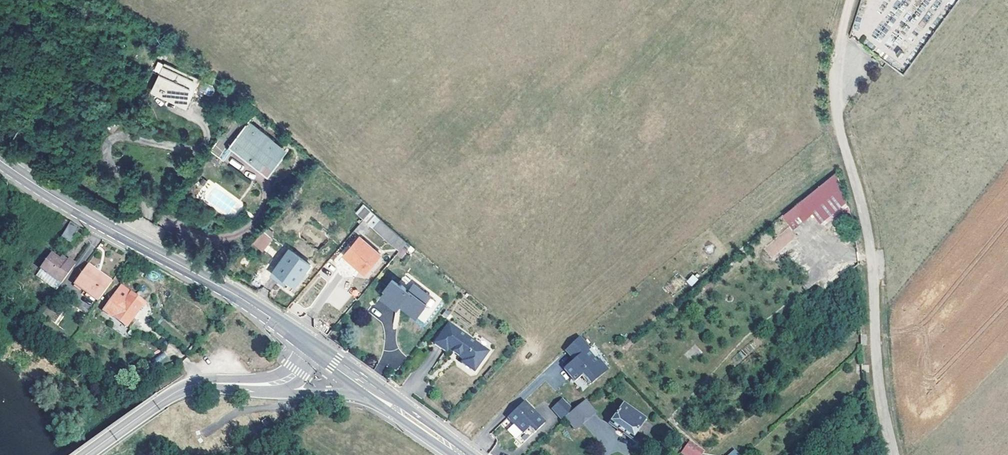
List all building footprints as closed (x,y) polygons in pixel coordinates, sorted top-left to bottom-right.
[(183,88),(193,93),(194,93),(201,81),(165,63),(159,76),(161,77),(155,88),(178,100),(183,88)] [(183,88),(178,100),(187,104),(193,93),(183,88)] [(251,124),(252,123),(238,112),(210,150),(224,161),(232,151),(227,148),(231,143),(258,164),(267,152),(277,159),(281,154),(270,146),(274,142),(251,124)] [(284,157),(281,154),(277,159),(267,152),(258,164),(231,143),(227,148),(232,151),(268,179),(284,157)] [(813,213),(802,201),(787,213),(794,220),(800,215),(804,220),(813,213)] [(398,236),(379,218),(375,224),(372,221),(370,224),(393,243),(398,236)] [(81,228),(72,222),(64,236),(73,242),(81,228)] [(763,249),(772,259),(796,236),(787,227),(763,249)] [(273,239),(263,232),(258,239),(267,246),(273,239)] [(380,254),(359,237),(344,255),(365,273),(380,254)] [(267,246),(258,239),(254,244),(264,252),(267,246)] [(405,250),(402,247),(396,254),(399,257),(405,250)] [(43,268),(62,283),(78,263),(71,258),(68,262),(62,258),(55,252),(43,268)] [(309,267),(288,252),(273,272),(295,287),(309,267)] [(68,262),(71,258),(65,253),(62,258),(68,262)] [(97,297),(95,301),(97,303),(113,282),(89,264),(75,282),(85,290),(86,289),(97,297)] [(62,283),(43,268),(39,275),(58,289),(62,283)] [(691,287),(698,280),(693,274),(685,281),(691,287)] [(402,300),(417,309),(424,300),(424,299),(428,293),(413,283),(408,291),(405,289),(405,287),(403,286),(400,285),(400,286),(391,280),(381,296),(397,307),(399,304),(402,300)] [(144,287),(136,299),(141,303),(150,292),(144,287)] [(87,295),(95,301),(97,297),(86,289),(85,290),(88,292),(87,295)] [(113,318),(126,328),(145,305),(141,303),(136,299),(123,289),(117,297),(116,296),(104,312),(113,319),(113,318)] [(415,313),(417,309),(402,300),(399,304),(415,313)] [(444,323),(430,342),(442,351),(444,348),(459,359),(457,362),(470,370),(483,351),(444,323)] [(577,341),(563,353),(572,363),(562,372),(574,385),(580,378),(588,387),(605,372),(597,362),(595,364),(584,353),(587,351),(577,341)] [(158,364),(167,358),(164,353),(154,358),(158,364)] [(562,402),(551,411),(561,422),(564,420),(573,412),(562,402)] [(573,412),(564,420),(574,432),(595,415),(584,403),(573,412)] [(524,405),(508,419),(523,436),(528,431),(533,437),(545,427),(524,405)] [(645,423),(623,408),(610,426),(632,442),(645,423)] [(681,454),(682,454),(696,454),(697,454),(686,447),(681,454)]
